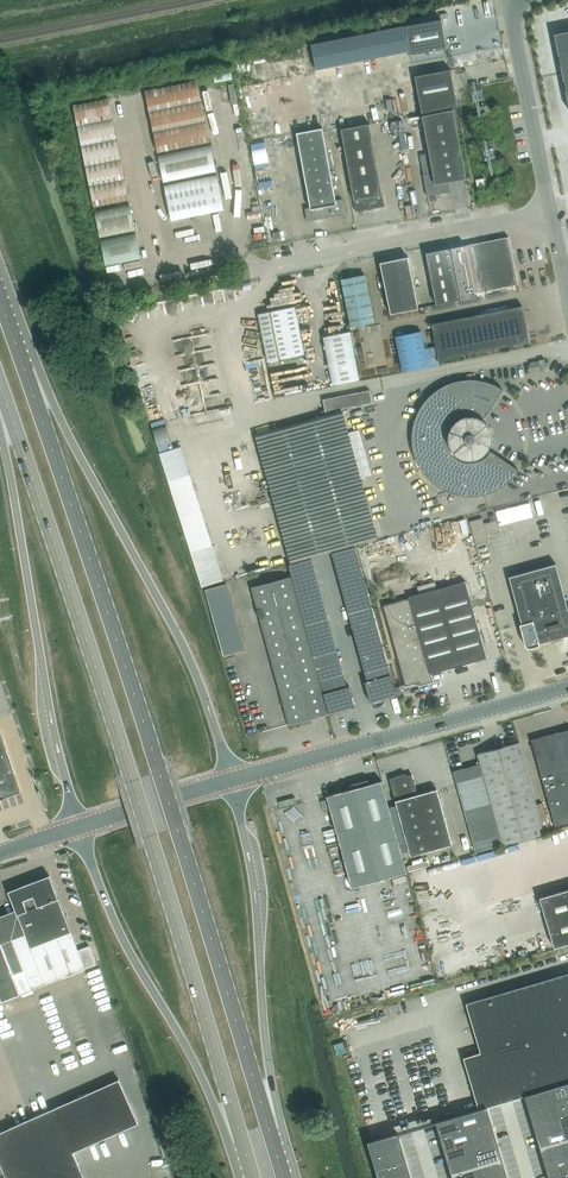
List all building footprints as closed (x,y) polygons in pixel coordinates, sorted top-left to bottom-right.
[(403,27),(408,51),(409,55),(447,48),(441,19),(403,27)] [(408,51),(403,27),(391,29),(396,54),(408,51)] [(396,54),(391,29),(380,31),(385,56),(396,54)] [(385,56),(380,31),(368,34),(373,58),(385,56)] [(554,34),(562,73),(567,71),(567,31),(554,34)] [(373,58),(368,34),(357,36),(362,60),(373,58)] [(362,60),(357,36),(345,38),(350,62),(362,60)] [(350,62),(345,38),(334,40),(339,65),(350,62)] [(339,65),(334,40),(323,43),(327,67),(339,65)] [(327,67),(323,43),(311,45),(316,69),(327,67)] [(415,76),(422,114),(458,108),(451,69),(415,76)] [(197,80),(145,91),(149,111),(201,101),(197,80)] [(100,100),(73,105),(77,126),(112,118),(109,100),(108,98),(100,100)] [(201,101),(149,111),(153,131),(205,121),(201,101)] [(426,138),(458,132),(453,109),(422,115),(426,138)] [(116,139),(112,118),(77,126),(82,146),(116,139)] [(205,121),(153,131),(158,152),(209,141),(205,121)] [(344,147),(373,141),(370,124),(341,129),(344,147)] [(307,220),(344,213),(342,199),(335,200),(322,129),(297,133),(310,207),(305,208),(307,220)] [(462,155),(458,132),(426,138),(430,161),(462,155)] [(120,159),(116,139),(82,146),(86,166),(120,159)] [(373,141),(344,147),(347,164),(376,158),(373,141)] [(211,145),(158,156),(164,181),(216,171),(211,145)] [(466,178),(462,155),(430,161),(432,172),(423,174),(426,195),(450,191),(448,181),(466,178)] [(376,158),(347,164),(351,182),(379,176),(376,158)] [(125,179),(120,159),(86,166),(90,186),(125,179)] [(263,177),(277,175),(275,161),(261,164),(263,177)] [(217,174),(164,185),(171,220),(224,209),(217,174)] [(379,176),(351,182),(354,199),(383,194),(379,176)] [(485,185),(485,184),(484,178),(476,179),(477,186),(485,185)] [(129,199),(125,179),(90,186),(94,206),(129,199)] [(383,194),(354,199),(356,211),(385,206),(383,194)] [(130,204),(95,211),(100,237),(135,230),(130,204)] [(141,258),(135,232),(100,239),(105,265),(141,258)] [(478,292),(518,284),(508,237),(467,245),(476,293),(478,292)] [(476,293),(467,245),(451,248),(461,299),(477,296),(476,293)] [(426,253),(429,266),(452,261),(450,248),(426,253)] [(391,313),(418,308),(408,257),(380,263),(391,313)] [(429,266),(430,274),(431,279),(455,274),(452,261),(429,266)] [(351,326),(374,321),(365,274),(341,279),(351,326)] [(431,279),(434,292),(457,287),(455,274),(431,279)] [(457,287),(434,292),(436,304),(460,300),(457,287)] [(522,305),(431,324),(436,346),(424,349),(421,331),(396,336),(403,372),(428,367),(439,364),(439,360),(529,342),(522,305)] [(267,361),(304,354),(295,306),(269,311),(258,314),(267,361)] [(346,320),(344,308),(330,311),(332,322),(346,320)] [(359,379),(350,332),(323,337),(332,384),(359,379)] [(486,424),(487,424),(486,422),(485,421),(483,420),(503,390),(501,389),(498,387),(494,385),(493,384),(489,383),(485,381),(483,381),(479,380),(477,380),(473,380),(469,380),(467,380),(463,380),(461,380),(458,381),(456,381),(454,382),(450,383),(446,385),(444,385),(441,387),(438,389),(434,392),(431,394),(430,396),(427,399),(426,400),(423,403),(422,405),(421,407),(419,410),(418,412),(417,414),(415,418),(414,422),(414,424),(413,426),(413,428),(412,432),(412,434),(412,436),(412,440),(412,442),(412,444),(412,446),(413,448),(413,450),(414,452),(414,454),(415,456),(415,458),(417,462),(419,465),(421,469),(423,472),(424,474),(426,475),(428,478),(431,481),(434,484),(436,485),(439,487),(443,489),(445,490),(448,492),(452,493),(456,494),(460,495),(464,496),(466,496),(470,496),(474,496),(478,496),(482,495),(486,494),(489,493),(491,492),(495,491),(497,490),(500,488),(503,486),(507,483),(510,481),(512,478),(515,475),(516,473),(519,470),(488,450),(489,448),(490,445),(491,445),(491,444),(492,442),(492,440),(492,438),(492,436),(492,435),(491,433),(491,431),(490,429),(489,427),(487,425),(486,424)] [(372,402),(369,390),(323,399),(326,415),(256,435),(291,561),(376,538),(348,433),(342,411),(341,408),(372,402)] [(359,429),(348,433),(360,478),(372,475),(359,429)] [(182,448),(160,456),(201,587),(224,580),(182,448)] [(371,481),(375,500),(385,497),(380,479),(371,481)] [(484,523),(482,518),(469,521),(475,544),(489,540),(487,535),(499,531),(496,520),(484,523)] [(355,546),(332,552),(334,562),(358,555),(355,546)] [(358,555),(334,562),(337,571),(360,564),(358,555)] [(289,564),(291,574),(314,567),(312,558),(289,564)] [(360,564),(337,571),(339,580),(363,573),(360,564)] [(520,624),(525,644),(526,646),(528,648),(531,648),(540,645),(539,643),(567,635),(567,609),(556,564),(509,576),(522,623),(520,624)] [(314,567),(291,574),(293,583),(317,576),(314,567)] [(363,573),(339,580),(342,589),(365,583),(363,573)] [(282,698),(289,724),(289,725),(311,719),(318,717),(328,714),(291,576),(251,587),(282,698)] [(317,576),(293,583),(296,592),(319,585),(317,576)] [(431,673),(474,661),(487,658),(483,643),(466,581),(409,596),(409,598),(383,605),(405,687),(420,683),(419,682),(429,679),(428,675),(431,674),(431,673)] [(206,589),(224,656),(245,650),(227,583),(206,589)] [(365,583),(342,589),(344,598),(368,592),(365,583)] [(319,585),(296,592),(299,601),(322,595),(319,585)] [(368,592),(344,598),(347,607),(370,601),(368,592)] [(322,595),(299,601),(301,610),(324,604),(322,595)] [(370,601),(347,607),(349,617),(373,610),(370,601)] [(324,604),(301,610),(304,620),(327,613),(324,604)] [(373,610),(349,617),(352,626),(375,619),(373,610)] [(327,613),(304,620),(306,629),(329,622),(327,613)] [(375,619),(352,626),(354,635),(378,628),(375,619)] [(329,622),(306,629),(309,638),(332,631),(329,622)] [(378,628),(354,635),(357,644),(380,638),(378,628)] [(332,631),(309,638),(311,647),(334,641),(332,631)] [(380,638),(357,644),(360,653),(383,647),(380,638)] [(334,641),(311,647),(314,656),(337,650),(334,641)] [(383,647),(360,653),(362,662),(385,656),(383,647)] [(337,650),(314,656),(316,665),(339,659),(337,650)] [(385,656),(362,662),(365,672),(388,665),(385,656)] [(339,659),(316,665),(319,675),(342,668),(339,659)] [(388,665),(365,672),(367,681),(390,674),(388,665)] [(342,668),(319,675),(321,684),(344,677),(342,668)] [(371,702),(396,695),(390,674),(367,681),(365,681),(368,692),(371,702)] [(344,677),(321,684),(324,693),(347,686),(344,677)] [(324,693),(329,714),(355,707),(352,696),(349,686),(347,686),(324,693)] [(543,782),(555,826),(567,823),(567,729),(531,739),(543,782)] [(10,793),(11,795),(20,792),(15,776),(0,732),(0,796),(10,793)] [(519,742),(478,754),(480,763),(454,771),(476,852),(544,833),(519,742)] [(418,794),(412,774),(406,775),(405,777),(402,778),(401,775),(389,778),(410,856),(452,844),(437,789),(418,794)] [(352,887),(407,872),(382,780),(327,796),(352,887)] [(0,920),(0,998),(1,1001),(20,994),(13,975),(24,970),(31,989),(85,969),(85,968),(96,964),(89,945),(78,950),(49,876),(49,875),(8,891),(15,909),(17,914),(0,920)] [(539,897),(554,947),(567,943),(567,889),(539,897)] [(463,1057),(478,1107),(496,1102),(567,1081),(567,972),(466,1002),(480,1052),(463,1057)] [(0,1132),(0,1164),(6,1177),(85,1177),(73,1152),(138,1123),(119,1079),(0,1132)] [(550,1087),(554,1102),(567,1098),(567,1082),(550,1087)] [(550,1087),(524,1095),(525,1097),(529,1110),(554,1102),(550,1087)] [(554,1102),(558,1115),(567,1112),(567,1098),(554,1102)] [(554,1102),(529,1110),(532,1122),(558,1115),(554,1102)] [(478,1109),(461,1114),(465,1129),(491,1121),(487,1108),(486,1106),(478,1109)] [(558,1115),(562,1128),(567,1126),(567,1112),(558,1115)] [(461,1114),(435,1121),(436,1123),(440,1136),(465,1129),(461,1114)] [(558,1115),(532,1122),(536,1135),(562,1128),(558,1115)] [(491,1121),(465,1129),(469,1141),(494,1134),(491,1121)] [(562,1128),(536,1135),(540,1148),(565,1140),(562,1128)] [(465,1129),(440,1136),(444,1149),(469,1141),(465,1129)] [(397,1133),(367,1141),(372,1156),(402,1147),(398,1134),(397,1133)] [(494,1134),(469,1141),(473,1154),(498,1146),(494,1134)] [(540,1148),(544,1160),(567,1153),(567,1149),(565,1140),(540,1148)] [(469,1141),(444,1149),(447,1161),(473,1154),(469,1141)] [(498,1146),(473,1154),(476,1166),(502,1159),(498,1146)] [(402,1147),(372,1156),(375,1169),(405,1160),(402,1147)] [(544,1160),(547,1173),(567,1167),(567,1153),(544,1160)] [(473,1154),(447,1161),(451,1174),(476,1166),(473,1154)] [(476,1166),(480,1177),(484,1177),(506,1172),(502,1159),(476,1166)] [(375,1169),(378,1177),(391,1177),(409,1172),(405,1160),(375,1169)] [(451,1174),(452,1177),(480,1177),(476,1166),(451,1174)] [(547,1173),(549,1177),(567,1177),(567,1167),(547,1173)]
